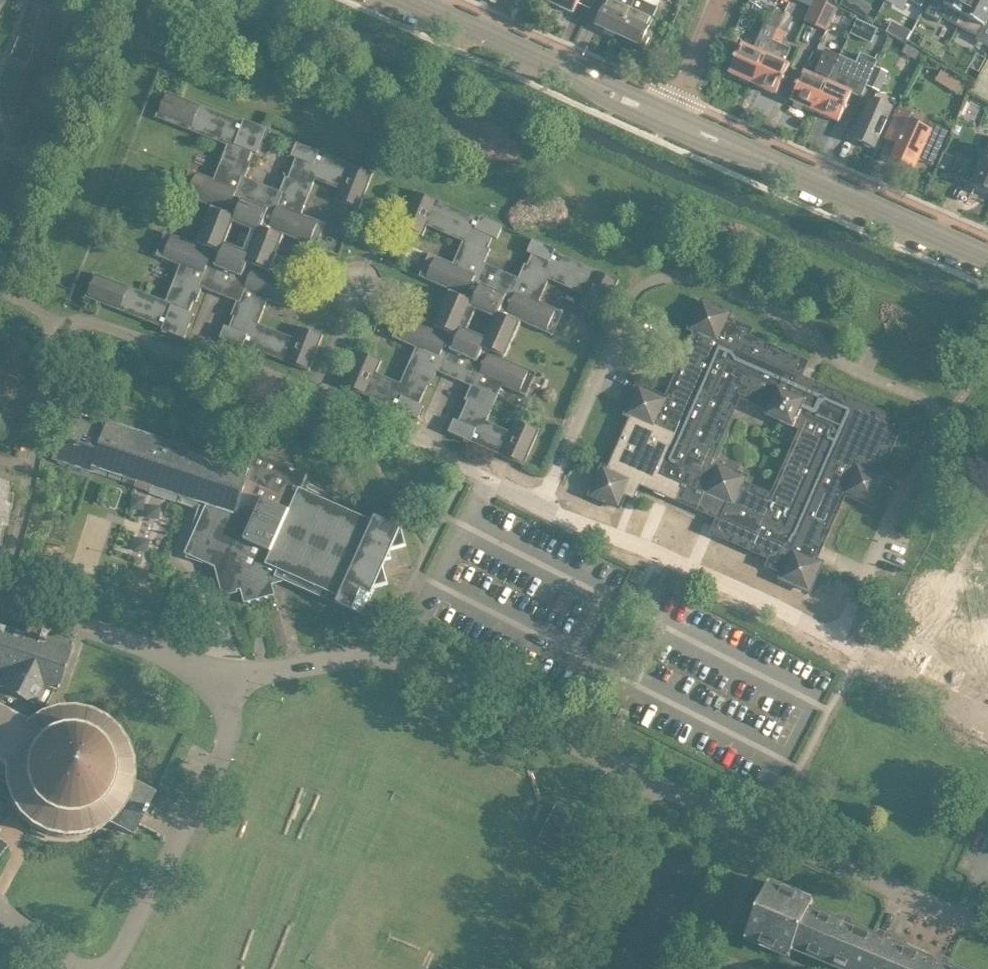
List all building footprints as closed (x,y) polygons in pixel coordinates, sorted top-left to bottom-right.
[(572,11),(577,0),(549,0),(572,11)] [(595,22),(618,32),(630,6),(632,0),(606,0),(595,22)] [(645,32),(652,16),(657,5),(659,0),(632,0),(630,6),(618,32),(616,36),(643,48),(649,34),(645,32)] [(815,23),(824,1),(825,1),(823,0),(810,0),(803,18),(815,23)] [(839,2),(851,9),(856,0),(840,0),(839,2)] [(925,12),(939,19),(941,16),(957,24),(971,0),(931,0),(925,12)] [(957,24),(977,35),(981,29),(987,33),(987,0),(971,0),(957,24)] [(824,1),(815,23),(825,28),(836,6),(824,1)] [(751,82),(776,26),(783,10),(774,7),(767,22),(765,21),(754,46),(742,41),(729,72),(751,82)] [(780,42),(785,30),(792,15),(783,10),(776,26),(751,82),(774,91),(787,61),(785,60),(791,46),(780,42)] [(903,26),(898,37),(905,40),(910,30),(903,26)] [(935,39),(929,50),(940,56),(946,45),(935,39)] [(804,69),(790,99),(814,109),(838,54),(831,51),(825,48),(814,73),(804,69)] [(838,54),(814,109),(838,120),(844,106),(845,107),(847,104),(845,103),(851,91),(860,96),(865,84),(874,65),(876,60),(860,53),(856,62),(838,54)] [(874,66),(866,84),(879,90),(888,72),(874,66)] [(950,86),(955,77),(941,68),(936,78),(950,86)] [(157,113),(228,141),(213,178),(189,169),(179,192),(212,205),(197,243),(165,231),(156,253),(180,262),(165,301),(94,273),(86,295),(163,325),(161,329),(183,338),(193,313),(187,310),(192,299),(195,300),(201,286),(236,300),(230,314),(234,315),(229,327),(224,325),(219,338),(242,346),(243,344),(308,369),(322,334),(299,325),(294,338),(257,323),(267,298),(292,307),(301,284),(268,272),(283,233),(316,246),(325,222),(301,212),(315,176),(340,186),(335,198),(358,208),(372,171),(296,141),(291,154),(296,156),(288,178),(284,177),(279,191),(243,177),(249,163),(245,162),(250,150),(256,152),(266,127),(244,118),(243,120),(166,90),(157,113)] [(863,142),(869,145),(872,144),(874,145),(892,105),(871,95),(853,135),(862,139),(863,142)] [(946,130),(939,126),(934,124),(930,125),(910,116),(912,111),(898,105),(884,137),(897,143),(891,156),(913,166),(917,157),(931,163),(946,130)] [(973,181),(987,188),(987,148),(973,181)] [(943,150),(938,162),(953,168),(958,157),(943,150)] [(427,382),(430,383),(436,369),(471,384),(465,399),(468,400),(459,421),(453,418),(448,431),(523,464),(539,427),(515,417),(510,430),(486,420),(502,383),(526,393),(535,371),(505,357),(522,320),(552,333),(562,310),(538,300),(549,275),(586,291),(580,303),(603,313),(618,278),(553,250),(554,247),(533,238),(527,250),(531,251),(526,264),(524,263),(518,277),(483,262),(489,248),(486,246),(492,234),(497,237),(502,225),(480,215),(479,218),(414,190),(398,226),(421,236),(427,223),(463,238),(452,263),(428,253),(418,276),(449,289),(433,326),(401,313),(391,336),(416,347),(400,383),(375,372),(381,358),(358,348),(342,384),(418,417),(423,404),(418,402),(427,382)] [(712,531),(769,556),(766,564),(782,571),(780,576),(809,589),(821,561),(815,558),(844,492),(873,504),(885,475),(878,472),(902,419),(799,374),(806,359),(748,334),(751,326),(728,316),(731,310),(701,298),(689,326),(695,328),(666,395),(638,383),(625,411),(632,414),(610,466),(603,463),(590,492),(619,505),(625,491),(633,494),(640,480),(719,515),(712,531)] [(271,588),(267,574),(283,570),(284,574),(359,608),(371,582),(384,578),(379,555),(388,553),(386,544),(403,540),(394,504),(373,510),(370,515),(299,483),(305,468),(254,445),(247,461),(108,414),(105,422),(67,407),(51,450),(90,463),(92,458),(134,473),(132,477),(145,482),(147,477),(203,496),(180,546),(213,560),(215,568),(217,567),(222,586),(236,582),(240,596),(271,588)] [(972,635),(972,637),(972,639),(973,640),(974,642),(975,643),(976,644),(978,645),(987,649),(987,597),(973,632),(972,633),(972,635)] [(8,792),(9,796),(12,803),(16,808),(20,813),(25,818),(30,822),(28,827),(42,833),(44,828),(49,830),(55,831),(60,832),(65,833),(72,833),(78,831),(84,830),(94,825),(99,823),(103,820),(107,816),(128,827),(148,787),(126,776),(126,767),(125,758),(122,748),(118,738),(114,733),(110,729),(106,725),(101,721),(104,716),(90,708),(87,713),(82,711),(76,710),(69,709),(61,709),(54,710),(48,712),(38,707),(47,687),(51,688),(66,643),(32,632),(30,637),(0,628),(0,788),(8,792)] [(540,838),(569,853),(587,818),(558,802),(540,838)] [(947,965),(946,960),(937,956),(933,959),(890,941),(889,936),(880,932),(876,935),(850,924),(849,919),(840,915),(836,918),(810,907),(814,898),(771,880),(747,937),(791,955),(795,946),(849,968),(958,968),(947,965)]
